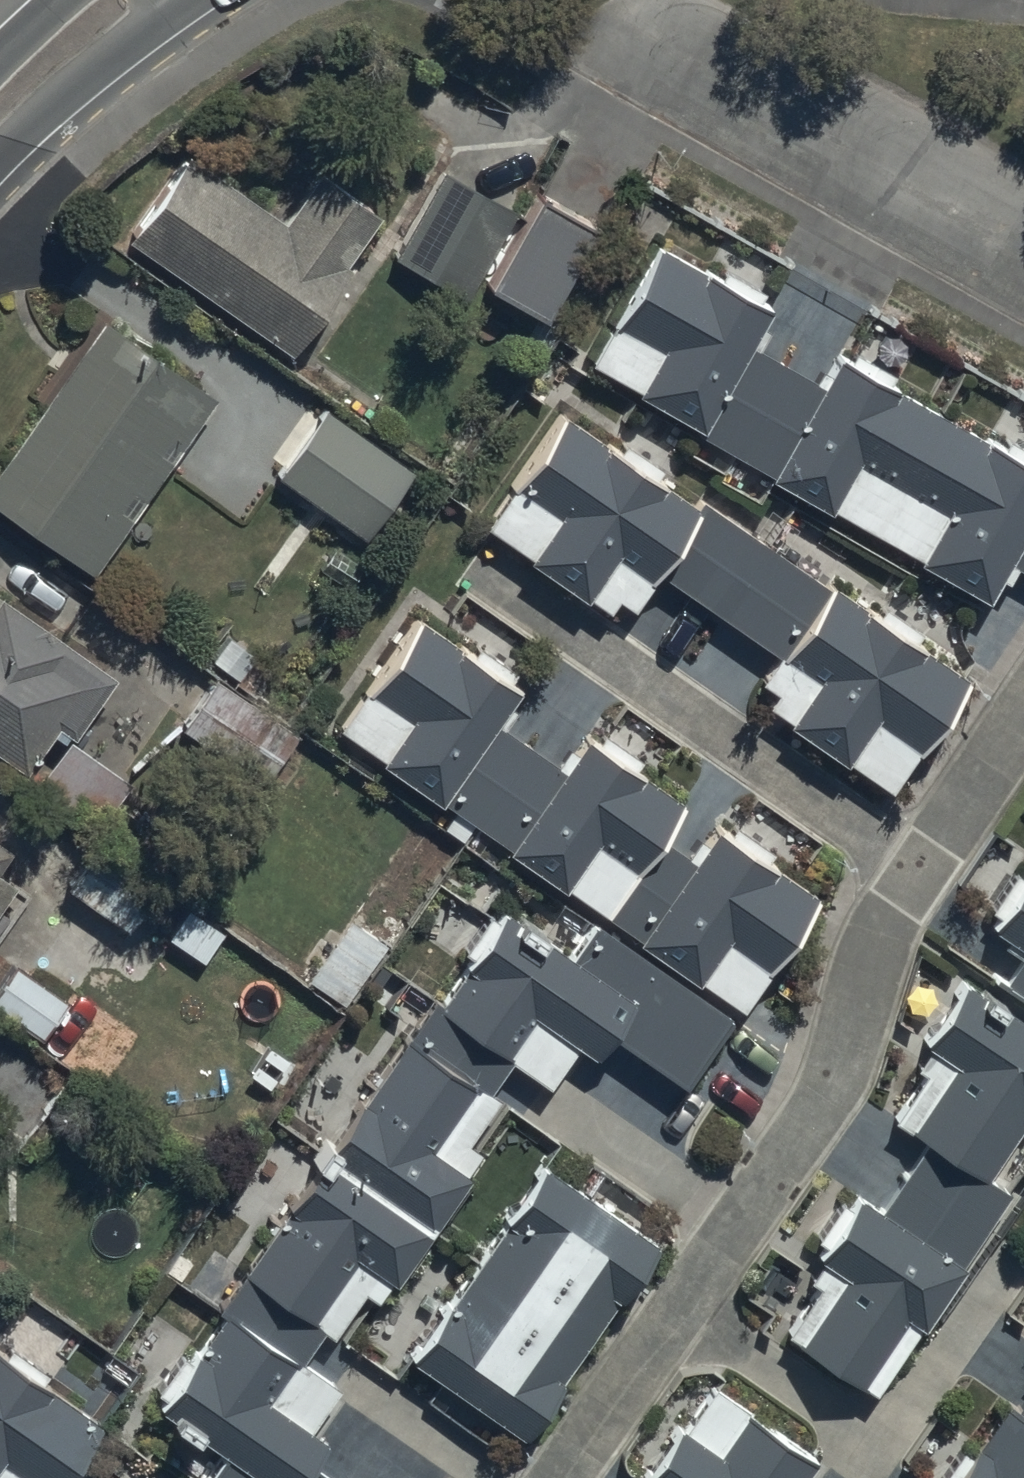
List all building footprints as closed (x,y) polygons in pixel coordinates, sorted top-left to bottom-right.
[(126,229),(287,341),(347,254),(382,205),(317,159),(282,209),(187,143),(126,229)] [(440,162),(387,253),(455,291),(507,200),(440,162)] [(536,177),(482,269),(542,304),(596,212),(536,177)] [(654,233),(586,353),(699,417),(747,333),(767,297),(654,233)] [(92,561),(216,385),(98,303),(0,442),(0,497),(92,561)] [(747,333),(699,417),(766,458),(815,372),(747,333)] [(766,458),(986,583),(1005,549),(1023,517),(1023,449),(834,340),(815,372),(766,458)] [(320,398),(273,466),(363,528),(410,461),(320,398)] [(928,751),(973,684),(558,405),(513,472),(482,517),(625,613),(656,567),(775,648),(745,691),(899,794),(928,751)] [(1005,549),(1023,560),(1023,517),(1005,549)] [(19,755),(51,710),(72,724),(113,665),(0,587),(0,742),(19,755)] [(413,605),(335,720),(443,792),(496,713),(520,677),(413,605)] [(229,638),(209,664),(254,699),(274,673),(229,638)] [(218,676),(181,726),(262,786),(299,736),(218,676)] [(496,713),(443,792),(507,835),(560,757),(496,713)] [(560,757),(507,835),(609,904),(660,830),(683,795),(581,727),(560,757)] [(37,780),(96,821),(127,777),(68,736),(37,780)] [(691,851),(641,925),(747,997),(819,890),(713,819),(691,851)] [(660,830),(609,904),(641,925),(691,851),(660,830)] [(63,875),(130,922),(155,886),(88,839),(63,875)] [(988,916),(1017,935),(1023,940),(1023,862),(988,916)] [(551,1075),(589,1019),(686,1085),(737,1010),(595,915),(571,952),(499,903),(436,997),(511,1048),(551,1075)] [(225,934),(185,906),(164,939),(203,966),(225,934)] [(381,949),(346,922),(307,974),(342,1001),(381,949)] [(1017,935),(994,970),(1023,991),(1023,940),(1017,935)] [(40,1033),(68,994),(13,956),(0,975),(0,1005),(40,1033)] [(987,1168),(1023,1113),(1023,1015),(990,992),(958,971),(917,1031),(949,1052),(907,1114),(926,1127),(987,1168)] [(488,1081),(511,1048),(436,997),(426,990),(403,1024),(477,1073),(488,1081)] [(477,1073),(403,1024),(324,1140),(398,1190),(432,1213),(465,1164),(431,1141),(477,1073)] [(987,1168),(926,1127),(878,1199),(961,1255),(1010,1183),(987,1168)] [(392,1271),(425,1222),(316,1148),(282,1197),(238,1262),(311,1311),(355,1246),(392,1271)] [(405,1355),(527,1439),(659,1247),(537,1164),(405,1355)] [(918,1318),(961,1255),(878,1199),(854,1183),(812,1246),(842,1267),(792,1340),(869,1392),(918,1318)] [(311,1311),(238,1262),(216,1295),(223,1300),(296,1349),(300,1352),(322,1319),(311,1311)] [(308,1454),(324,1429),(267,1391),(296,1349),(223,1300),(195,1342),(154,1402),(222,1447),(201,1477),(344,1477),(308,1454)] [(0,1347),(0,1477),(63,1477),(104,1417),(0,1347)] [(813,1451),(699,1375),(633,1473),(640,1477),(794,1477),(813,1451)] [(954,1477),(1023,1477),(1023,1375),(954,1477)]
